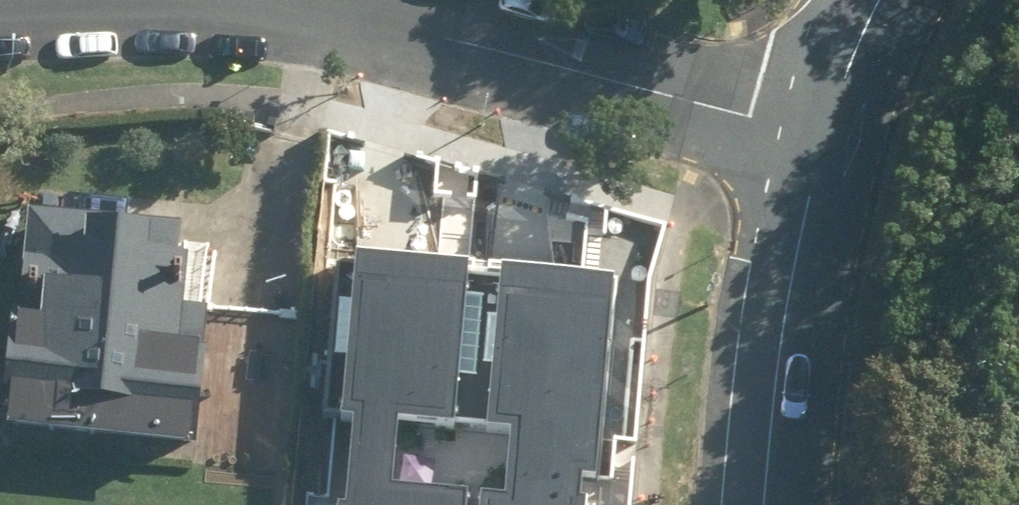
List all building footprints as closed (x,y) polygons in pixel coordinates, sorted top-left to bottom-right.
[(185,241),(23,226),(3,441),(188,458),(201,319),(178,317),(185,241)] [(337,504),(468,504),(470,487),(395,479),(401,418),(453,424),(471,258),(362,246),(344,408),(357,409),(348,497),(338,496),(337,504)] [(484,504),(585,504),(586,499),(580,495),(583,467),(594,468),(613,268),(496,257),(480,423),(511,426),(506,483),(486,481),(484,504)]
